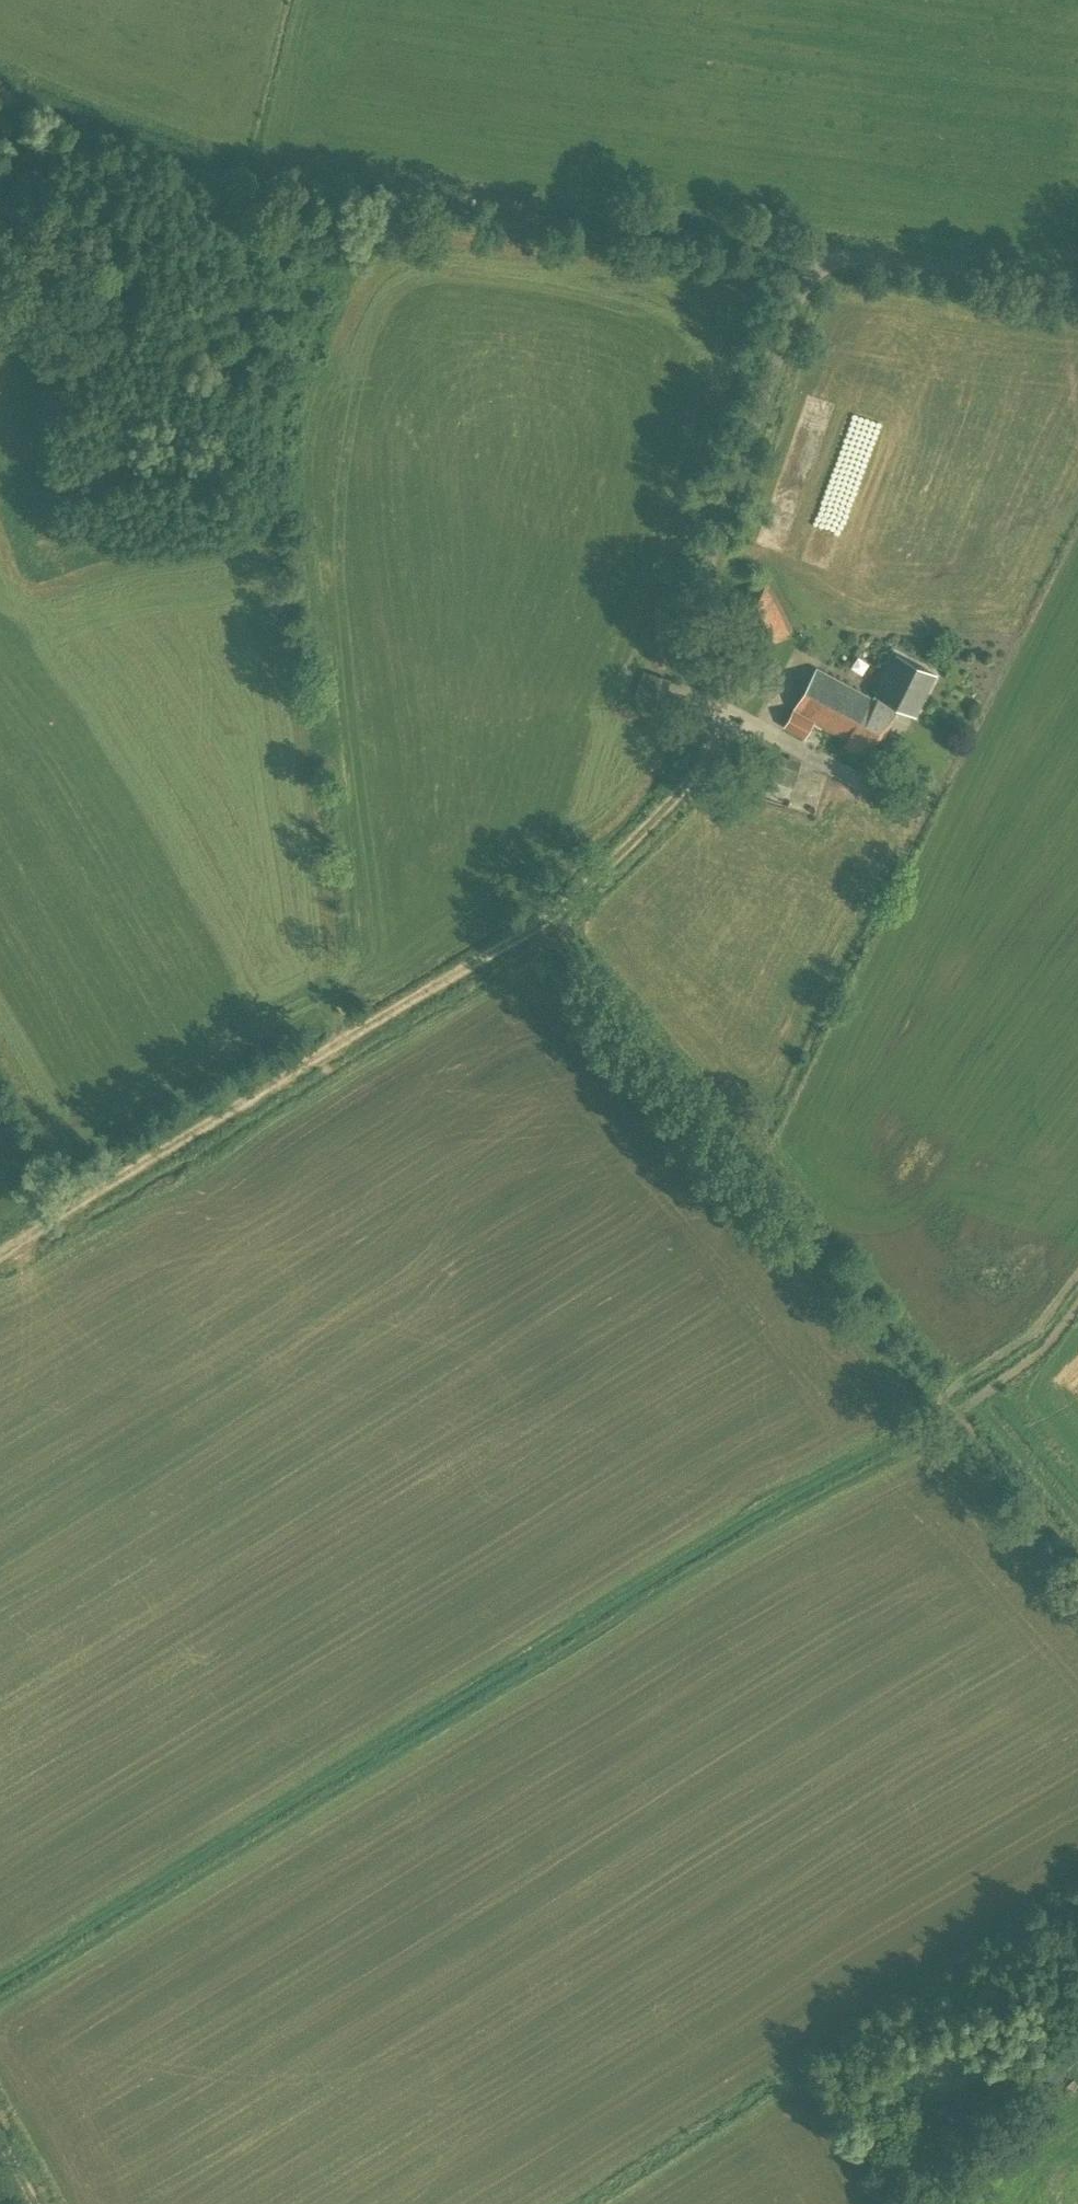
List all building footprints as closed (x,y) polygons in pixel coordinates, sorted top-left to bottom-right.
[(751,648),(792,630),(768,581),(730,597),(751,648)] [(915,714),(935,675),(896,655),(876,695),(875,694),(873,697),(816,667),(783,727),(804,738),(814,723),(846,740),(843,746),(870,760),(898,706),(915,714)] [(663,704),(670,681),(643,671),(634,696),(663,704)] [(792,786),(800,760),(750,745),(742,772),(792,786)]
